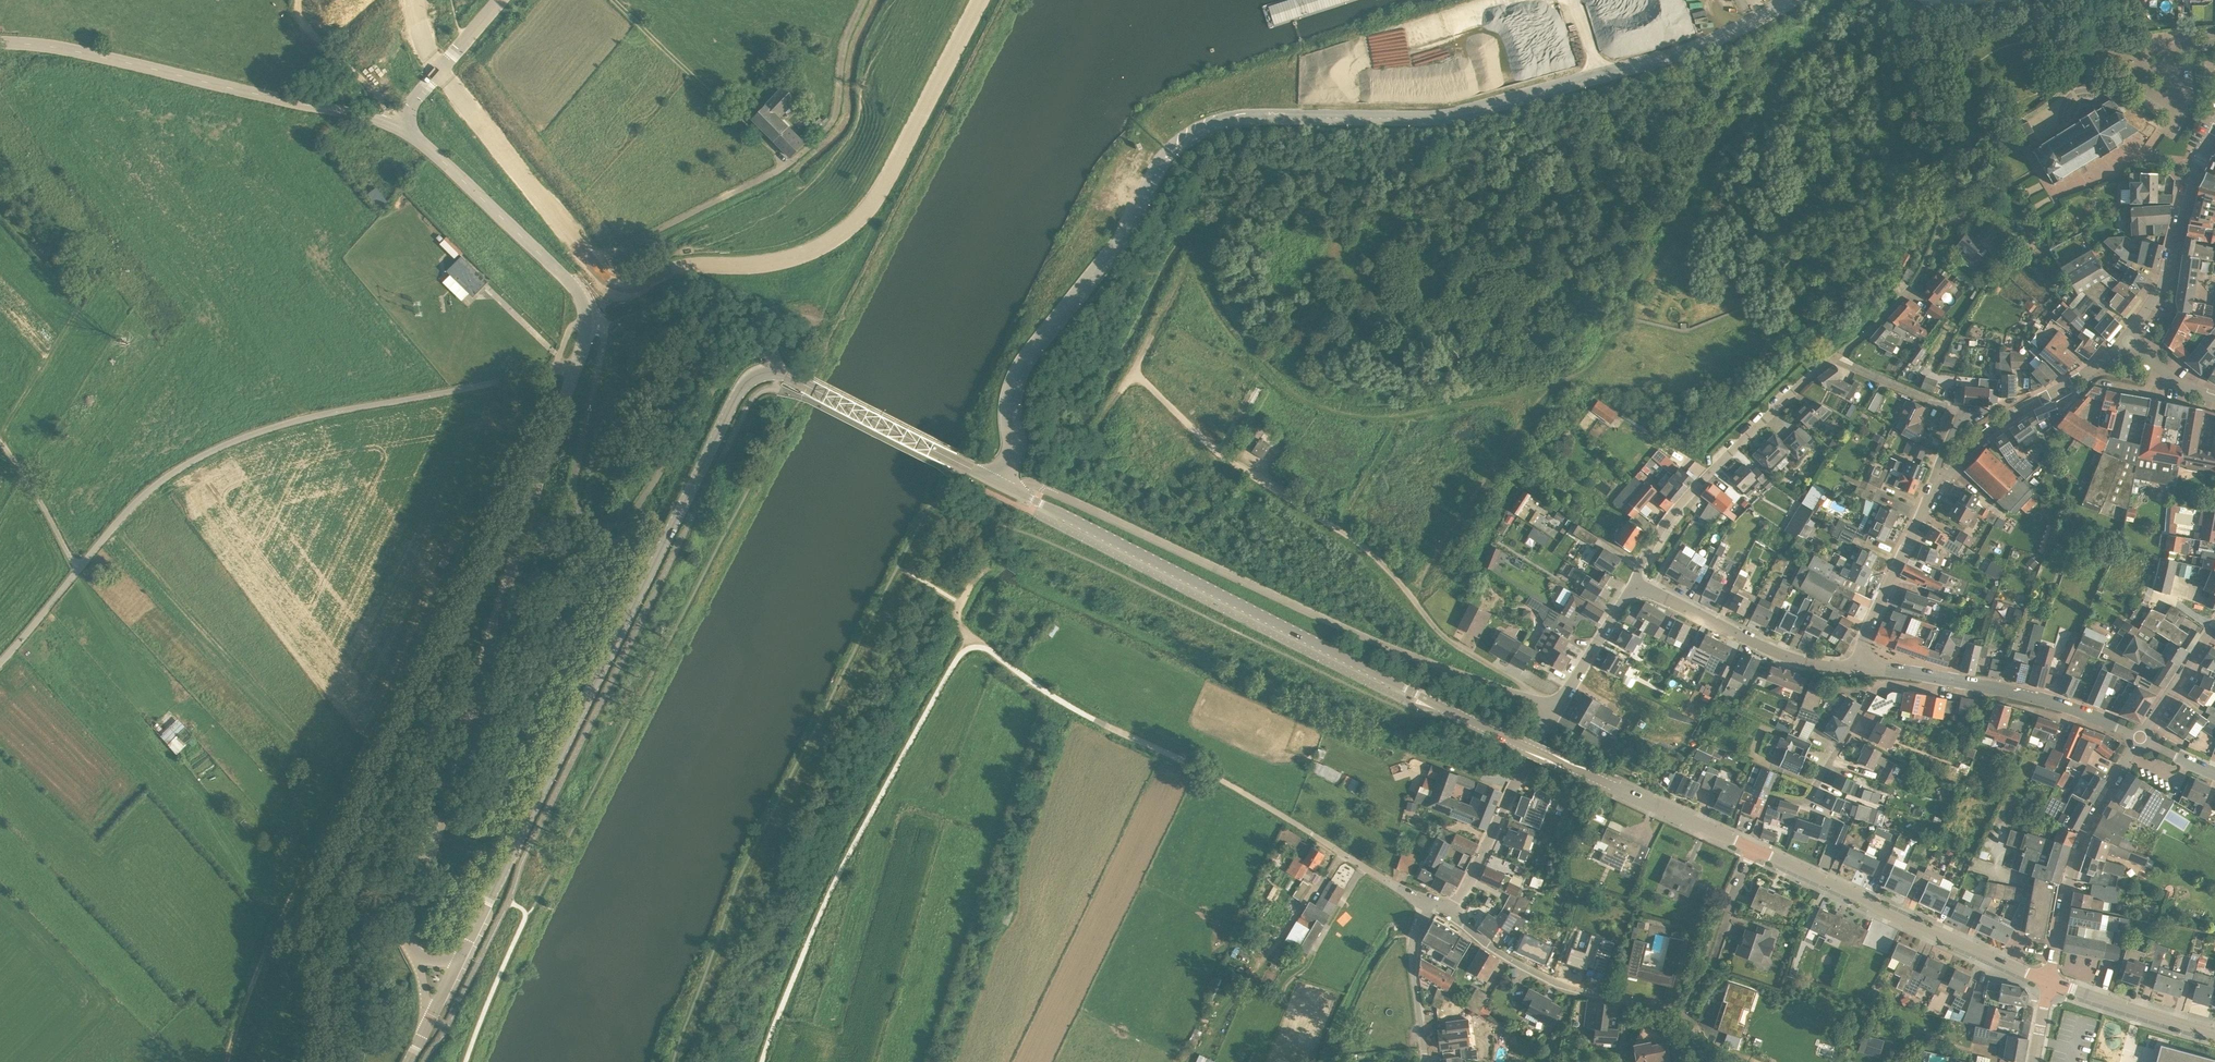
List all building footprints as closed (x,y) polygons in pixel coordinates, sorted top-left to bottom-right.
[(797,98),(783,86),(753,118),(791,157),(826,123),(825,123),(828,119),(825,116),(822,119),(816,114),(812,119),(815,122),(799,138),(778,118),(797,98)] [(2125,140),(2139,131),(2125,122),(2128,121),(2127,120),(2125,120),(2122,115),(2124,114),(2122,113),(2111,99),(2101,105),(2100,106),(2101,108),(2094,112),(2094,111),(2094,109),(2093,109),(2092,111),(2079,119),(2077,118),(2077,120),(2079,120),(2080,121),(2073,125),(2072,124),(2071,125),(2072,126),(2065,130),(2064,129),(2063,129),(2064,131),(2058,135),(2057,133),(2055,134),(2056,136),(2050,140),(2049,138),(2048,139),(2048,140),(2041,145),(2040,144),(2039,144),(2039,146),(2033,150),(2033,148),(2031,149),(2032,151),(2031,152),(2031,153),(2033,152),(2038,160),(2047,174),(2052,183),(2051,184),(2051,185),(2053,184),(2054,185),(2055,185),(2054,183),(2060,179),(2061,181),(2062,180),(2062,179),(2069,174),(2070,175),(2071,174),(2070,173),(2077,169),(2078,170),(2079,170),(2078,168),(2085,164),(2086,165),(2087,165),(2086,163),(2093,159),(2093,161),(2095,160),(2094,159),(2100,155),(2101,156),(2100,158),(2102,158),(2102,156),(2115,148),(2117,149),(2118,147),(2115,147),(2115,146),(2121,142),(2122,144),(2124,143),(2123,141),(2125,140)] [(2020,126),(2026,136),(2033,132),(2028,121),(2020,126)] [(2206,172),(2214,175),(2214,158),(2213,157),(2206,172)] [(2206,172),(2198,187),(2214,191),(2214,175),(2206,172)] [(2157,184),(2164,184),(2164,174),(2157,174),(2140,173),(2135,173),(2129,174),(2129,204),(2140,204),(2140,203),(2172,203),(2173,196),(2156,195),(2157,184)] [(2198,187),(2196,196),(2197,197),(2194,206),(2214,211),(2214,191),(2198,187)] [(2169,222),(2170,206),(2142,207),(2130,207),(2132,236),(2144,235),(2143,224),(2169,222)] [(2194,206),(2191,216),(2191,215),(2188,225),(2204,228),(2210,229),(2213,221),(2214,221),(2214,211),(2194,206)] [(1992,253),(1997,245),(2003,238),(1985,220),(1983,224),(1987,226),(1984,231),(1980,228),(1977,232),(1980,234),(1975,240),(1967,233),(1957,246),(1972,257),(1977,250),(1981,253),(1985,248),(1992,253)] [(2188,225),(2185,238),(2195,240),(2202,241),(2204,228),(2188,225)] [(2162,245),(2151,243),(2142,241),(2139,255),(2130,253),(2112,237),(2108,237),(2103,241),(2121,258),(2129,261),(2140,265),(2156,269),(2163,245),(2162,245)] [(2194,243),(2195,240),(2185,238),(2182,255),(2197,258),(2199,245),(2194,243)] [(454,259),(459,254),(444,239),(439,244),(447,251),(448,253),(454,259)] [(2198,258),(2214,261),(2214,248),(2199,245),(2197,258),(2198,258)] [(2136,295),(2122,285),(2103,270),(2102,269),(2090,250),(2060,268),(2077,294),(2082,291),(2086,295),(2087,294),(2097,304),(2102,299),(2109,292),(2114,296),(2110,301),(2110,306),(2124,317),(2139,298),(2136,295)] [(2214,320),(2214,307),(2205,305),(2205,304),(2191,302),(2198,258),(2197,258),(2182,255),(2178,287),(2176,300),(2177,311),(2178,311),(2190,313),(2189,314),(2214,320)] [(449,267),(468,286),(476,294),(487,282),(460,256),(449,267)] [(2124,281),(2122,285),(2136,295),(2139,290),(2146,277),(2126,266),(2129,261),(2121,258),(2115,268),(2126,274),(2122,280),(2124,281)] [(1951,284),(1946,280),(1938,273),(1927,286),(1929,288),(1923,295),(1933,304),(1951,284)] [(2081,315),(2079,317),(2105,339),(2119,323),(2097,304),(2087,294),(2086,295),(2075,308),(2077,311),(2081,315)] [(1907,323),(1921,308),(1910,300),(1905,305),(1903,304),(1889,319),(1896,325),(1896,326),(1907,332),(1923,341),(1928,334),(1907,323)] [(2078,338),(2082,341),(2075,350),(2088,359),(2103,341),(2085,324),(2062,301),(2052,312),(2058,318),(2062,315),(2078,331),(2079,331),(2081,332),(2078,338)] [(1927,312),(1939,320),(1944,313),(1932,305),(1927,312)] [(2185,335),(2187,331),(2208,334),(2214,326),(2214,320),(2189,314),(2178,312),(2170,327),(2175,330),(2185,335)] [(1890,343),(1883,340),(1890,332),(1882,325),(1870,339),(1878,346),(1886,350),(1884,354),(1890,356),(1892,352),(1892,353),(1896,344),(1891,341),(1890,343)] [(1907,332),(1896,326),(1896,325),(1892,331),(1903,337),(1907,332)] [(1935,333),(1930,341),(1935,345),(1941,337),(1940,337),(1943,332),(1936,326),(1933,332),(1935,333)] [(2208,334),(2199,345),(2211,354),(2214,348),(2214,326),(2208,334)] [(2185,335),(2175,330),(2170,327),(2161,343),(2175,354),(2181,344),(2178,342),(2185,335)] [(2063,373),(2073,360),(2062,351),(2070,342),(2059,332),(2041,354),(2054,366),(2063,373)] [(2214,365),(2214,348),(2211,354),(2199,345),(2184,362),(2192,368),(2206,380),(2214,365)] [(1919,347),(1909,361),(1915,366),(1925,351),(1919,347)] [(2000,375),(1999,398),(2016,397),(2016,374),(2011,374),(2011,369),(2028,368),(2027,354),(2003,352),(2000,352),(2000,375)] [(1946,355),(1944,363),(1954,365),(1956,357),(1946,355)] [(2033,374),(2030,377),(2031,392),(2042,387),(2043,385),(2044,386),(2049,382),(2050,383),(2056,377),(2043,362),(2042,363),(2037,357),(2030,363),(2036,369),(2032,373),(2033,374)] [(1837,379),(1842,376),(1835,365),(1817,378),(1825,388),(1826,388),(1845,398),(1845,397),(1850,399),(1859,384),(1850,379),(1847,385),(1837,379)] [(2206,380),(2214,384),(2214,365),(2206,380)] [(1921,386),(1933,391),(1938,378),(1926,374),(1921,386)] [(1997,390),(1998,380),(1990,379),(1989,389),(1965,387),(1966,377),(1961,376),(1960,386),(1956,386),(1954,404),(1988,406),(1988,405),(1996,404),(1997,390)] [(2110,430),(2120,394),(2092,387),(2068,411),(2063,417),(2057,425),(2102,453),(2107,439),(2109,430),(2110,430)] [(1875,412),(1884,396),(1876,392),(1867,408),(1875,412)] [(2120,459),(2124,443),(2132,409),(2148,413),(2151,399),(2120,394),(2110,430),(2109,437),(2087,492),(2081,506),(2099,513),(2105,499),(2128,508),(2134,478),(2133,478),(2136,464),(2121,460),(2120,459)] [(2151,399),(2148,413),(2146,423),(2164,426),(2166,416),(2163,415),(2165,402),(2151,399)] [(1900,417),(1908,421),(1902,432),(1917,440),(1922,429),(1918,427),(1919,425),(1927,410),(1908,401),(1900,417)] [(1592,409),(1610,423),(1616,415),(1598,402),(1592,409)] [(1806,403),(1795,414),(1808,428),(1819,417),(1823,421),(1833,411),(1816,402),(1810,407),(1806,403)] [(2141,440),(2140,446),(2137,457),(2136,464),(2133,478),(2134,478),(2169,484),(2171,463),(2178,464),(2182,448),(2181,448),(2181,447),(2184,427),(2187,406),(2165,402),(2163,415),(2166,416),(2164,426),(2146,423),(2143,440),(2141,440)] [(2061,430),(2057,425),(2063,417),(2061,414),(2058,415),(2053,403),(2034,411),(2035,415),(2028,421),(2026,418),(2009,430),(2017,442),(2035,430),(2032,426),(2039,421),(2038,420),(2046,417),(2051,428),(2052,426),(2057,433),(2061,430)] [(1852,404),(1845,416),(1850,418),(1856,407),(1852,404)] [(2187,406),(2184,427),(2181,447),(2188,449),(2195,450),(2202,409),(2187,406)] [(1954,415),(1945,411),(1939,424),(1939,427),(1947,431),(1954,415)] [(1809,448),(1794,432),(1783,443),(1775,435),(1753,455),(1769,472),(1790,451),(1798,459),(1809,448)] [(2009,463),(2021,475),(2025,480),(2036,469),(2026,459),(2022,463),(2019,459),(2016,452),(2003,433),(1993,440),(2009,463)] [(2188,449),(2181,447),(2181,448),(2182,448),(2178,464),(2214,471),(2214,436),(2212,453),(2195,450),(2188,449)] [(1252,452),(1263,460),(1271,447),(1260,440),(1252,452)] [(1915,443),(1910,455),(1922,460),(1927,448),(1915,443)] [(1996,457),(1999,454),(1993,445),(1988,450),(1986,448),(1964,471),(2008,512),(2015,514),(2020,509),(2030,498),(2039,488),(2035,486),(2025,480),(2021,475),(2018,478),(1996,457)] [(1669,472),(1676,464),(1660,449),(1653,456),(1669,472)] [(1890,468),(1892,469),(1918,480),(1920,481),(1926,468),(1908,460),(1906,465),(1889,458),(1885,466),(1890,468)] [(1772,484),(1768,479),(1756,467),(1751,472),(1744,465),(1730,478),(1747,496),(1761,483),(1767,490),(1772,484)] [(2036,469),(2025,480),(2035,486),(2038,483),(2033,478),(2034,477),(2037,479),(2044,470),(2039,466),(2036,469)] [(1660,491),(1673,503),(1693,480),(1679,468),(1660,491)] [(1616,480),(1625,488),(1612,503),(1633,519),(1638,512),(1628,503),(1635,495),(1644,485),(1626,469),(1616,480)] [(1913,494),(1914,491),(1918,480),(1892,469),(1890,473),(1882,470),(1878,478),(1872,475),(1868,483),(1880,488),(1883,481),(1902,490),(1902,489),(1913,494)] [(1649,479),(1644,485),(1635,495),(1628,503),(1638,512),(1659,487),(1649,479)] [(1702,495),(1710,501),(1721,510),(1736,521),(1739,518),(1729,510),(1725,507),(1730,501),(1734,504),(1740,496),(1728,486),(1728,487),(1723,493),(1711,484),(1702,495)] [(1814,510),(1818,504),(1824,495),(1826,491),(1813,484),(1802,503),(1814,510)] [(1854,494),(1859,497),(1871,502),(1875,494),(1857,486),(1854,494)] [(1513,510),(1520,513),(1530,490),(1523,487),(1513,510)] [(1960,496),(1957,502),(1987,518),(1985,521),(1994,525),(1998,517),(1975,504),(1979,498),(1964,490),(1963,491),(1962,492),(1961,492),(1960,494),(1960,495),(1960,496)] [(1660,491),(1652,499),(1666,511),(1673,503),(1660,491)] [(2036,503),(2030,498),(2020,509),(2025,514),(2036,503)] [(1716,518),(1721,510),(1710,501),(1704,510),(1716,518)] [(1960,521),(1959,523),(1966,527),(1967,525),(1972,528),(1977,520),(1975,519),(1977,516),(1982,518),(1981,520),(1985,521),(1987,518),(1957,502),(1953,508),(1952,507),(1948,513),(1950,514),(1949,515),(1960,521)] [(1792,518),(1784,531),(1795,538),(1803,525),(1813,510),(1802,503),(1792,518)] [(1875,519),(1891,527),(1898,513),(1882,505),(1882,506),(1878,504),(1875,511),(1872,509),(1868,516),(1875,520),(1875,519)] [(2193,539),(2200,540),(2212,542),(2214,543),(2214,512),(2212,511),(2201,509),(2198,525),(2202,526),(2200,533),(2194,532),(2193,539)] [(1843,531),(1855,536),(1865,541),(1869,534),(1884,541),(1891,527),(1875,519),(1875,520),(1868,516),(1862,530),(1859,529),(1859,528),(1847,523),(1843,531)] [(1644,530),(1629,520),(1614,541),(1629,551),(1644,530)] [(1806,522),(1800,531),(1807,536),(1813,526),(1806,522)] [(1573,533),(1593,546),(1598,538),(1578,525),(1573,533)] [(1537,541),(1545,546),(1551,535),(1534,526),(1524,544),(1533,549),(1537,541)] [(1948,537),(1931,527),(1925,537),(1938,544),(1950,552),(1960,558),(1962,555),(1959,553),(1961,550),(1946,540),(1948,537)] [(1851,545),(1855,536),(1843,531),(1842,530),(1838,539),(1851,545)] [(1961,531),(1956,539),(1969,547),(1974,539),(1961,531)] [(2158,546),(2165,547),(2168,535),(2161,534),(2158,546)] [(2165,550),(2174,552),(2192,555),(2196,556),(2202,557),(2214,560),(2214,543),(2212,542),(2200,540),(2193,539),(2175,536),(2168,535),(2165,547),(2165,550)] [(1947,557),(1950,552),(1938,544),(1936,549),(1922,544),(1917,559),(1939,567),(1943,556),(1947,557)] [(1717,550),(1715,554),(1709,566),(1716,569),(1722,558),(1726,548),(1720,545),(1717,550)] [(1605,568),(1612,572),(1620,559),(1600,546),(1591,561),(1603,569),(1605,568)] [(1857,555),(1854,562),(1870,570),(1877,555),(1858,546),(1854,553),(1857,555)] [(1709,566),(1715,554),(1717,550),(1710,547),(1703,563),(1709,566)] [(2163,558),(2173,560),(2174,552),(2165,550),(2163,558)] [(1678,581),(1686,568),(1690,560),(1691,559),(1679,551),(1678,553),(1673,560),(1665,573),(1678,581)] [(2202,557),(2196,556),(2192,555),(2191,564),(2199,567),(2199,566),(2203,567),(2213,569),(2214,570),(2214,560),(2202,557)] [(1492,568),(1495,560),(1489,557),(1485,566),(1492,568)] [(1815,557),(1809,568),(1843,586),(1847,578),(1863,585),(1870,570),(1854,562),(1850,570),(1841,566),(1838,573),(1835,571),(1836,568),(1815,557)] [(2163,558),(2161,558),(2153,589),(2168,594),(2176,561),(2173,560),(2163,558)] [(1690,560),(1686,568),(1678,581),(1690,588),(1698,575),(1703,568),(1690,560)] [(1991,561),(1985,572),(1999,578),(2004,567),(1991,561)] [(1802,564),(1792,584),(1814,598),(1822,603),(1826,606),(1834,591),(1842,595),(1836,608),(1838,609),(1837,612),(1843,616),(1845,611),(1862,620),(1868,608),(1852,600),(1855,593),(1843,586),(1809,568),(1802,564)] [(1930,576),(1915,569),(1906,564),(1901,573),(1926,586),(1924,589),(1929,590),(1942,594),(1943,594),(1954,598),(1961,580),(1940,572),(1936,583),(1928,580),(1930,576)] [(2203,567),(2199,566),(2199,567),(2198,574),(2207,576),(2208,572),(2210,572),(2203,590),(2214,595),(2214,570),(2213,569),(2203,567)] [(1602,597),(1609,586),(1613,588),(1617,581),(1605,573),(1599,582),(1582,572),(1583,570),(1577,567),(1570,578),(1586,587),(1581,594),(1593,602),(1598,595),(1602,597)] [(1713,571),(1707,585),(1702,595),(1715,601),(1723,585),(1719,583),(1723,576),(1713,571)] [(1739,589),(1734,598),(1729,608),(1743,615),(1750,601),(1753,603),(1756,597),(1742,590),(1748,578),(1739,574),(1733,586),(1739,589)] [(1556,599),(1564,603),(1572,590),(1564,586),(1556,599)] [(1758,605),(1756,609),(1751,619),(1765,626),(1772,612),(1774,609),(1778,612),(1787,593),(1779,589),(1772,603),(1761,598),(1758,605)] [(1943,594),(1942,594),(1929,590),(1927,599),(1906,592),(1901,607),(1923,614),(1928,600),(1939,604),(1943,594)] [(1583,610),(1581,612),(1597,622),(1604,611),(1588,602),(1572,593),(1561,612),(1569,618),(1576,606),(1583,610)] [(1782,635),(1785,630),(1796,635),(1808,610),(1812,602),(1804,597),(1795,615),(1785,610),(1774,631),(1782,635)] [(1819,608),(1822,603),(1814,599),(1812,602),(1808,610),(1814,613),(1813,615),(1805,631),(1818,637),(1827,619),(1820,616),(1823,610),(1819,608)] [(1471,603),(1458,628),(1479,638),(1491,614),(1471,603)] [(1658,639),(1662,632),(1664,630),(1658,626),(1665,615),(1645,603),(1636,618),(1643,622),(1645,619),(1653,623),(1646,633),(1658,639)] [(1553,631),(1557,625),(1560,614),(1551,609),(1543,604),(1538,613),(1544,622),(1542,625),(1547,628),(1540,639),(1541,642),(1545,645),(1541,652),(1551,658),(1549,663),(1561,670),(1568,657),(1560,653),(1568,640),(1567,639),(1553,631)] [(2154,630),(2162,619),(2165,615),(2139,604),(2129,618),(2143,624),(2154,630)] [(2171,605),(2165,615),(2162,619),(2175,627),(2176,627),(2184,614),(2171,605)] [(1829,619),(1838,625),(1835,629),(1826,623),(1823,628),(1820,634),(1826,637),(1829,632),(1841,639),(1835,649),(1843,654),(1853,637),(1854,637),(1856,633),(1848,628),(1852,622),(1842,616),(1843,616),(1837,612),(1837,613),(1833,610),(1829,619)] [(1893,649),(1894,649),(1901,632),(1905,634),(1911,617),(1893,610),(1890,618),(1896,621),(1893,628),(1891,627),(1892,625),(1882,621),(1880,627),(1874,640),(1887,646),(1887,647),(1888,647),(1890,647),(1890,648),(1891,648),(1894,649),(1893,649)] [(1911,617),(1905,634),(1901,632),(1894,649),(1925,660),(1929,649),(1934,652),(1943,633),(1929,628),(1922,648),(1920,647),(1922,640),(1914,636),(1921,621),(1911,617)] [(2113,625),(2120,630),(2134,637),(2178,665),(2187,651),(2169,639),(2165,646),(2153,638),(2157,632),(2154,630),(2143,624),(2139,630),(2128,623),(2118,617),(2113,625)] [(2154,630),(2157,632),(2169,639),(2187,651),(2189,652),(2200,635),(2191,629),(2191,630),(2186,627),(2183,631),(2181,630),(2181,631),(2176,627),(2175,627),(2162,619),(2154,630)] [(1662,632),(1658,639),(1673,645),(1676,639),(1682,642),(1689,627),(1676,620),(1668,635),(1662,632)] [(2013,661),(2008,679),(2022,683),(2027,665),(2028,661),(2035,663),(2038,650),(2040,644),(2039,644),(2044,627),(2034,624),(2025,655),(2015,652),(2013,661)] [(1553,631),(1567,639),(1571,633),(1557,625),(1553,631)] [(1637,629),(1634,633),(1632,632),(1632,633),(1624,628),(1616,642),(1632,652),(1636,644),(1639,646),(1646,633),(1637,629)] [(1945,629),(1943,633),(1934,652),(1929,649),(1925,660),(1947,666),(1954,644),(1966,648),(1968,643),(1967,643),(1969,635),(1945,629)] [(1509,639),(1500,634),(1490,651),(1504,659),(1508,653),(1513,656),(1510,662),(1524,670),(1532,657),(1518,649),(1521,643),(1515,639),(1512,644),(1507,641),(1509,639)] [(1708,662),(1718,641),(1705,634),(1697,651),(1691,648),(1685,659),(1692,662),(1695,656),(1708,662)] [(2069,664),(2076,648),(2080,639),(2071,635),(2060,660),(2069,664)] [(2082,635),(2080,639),(2076,648),(2089,654),(2097,657),(2102,644),(2082,635)] [(2178,665),(2134,637),(2124,653),(2138,662),(2141,658),(2158,670),(2151,681),(2114,663),(2113,664),(2104,660),(2101,668),(2112,674),(2136,685),(2156,695),(2161,687),(2163,688),(2178,665)] [(1721,668),(1718,674),(1725,678),(1730,667),(1724,664),(1725,661),(1732,647),(1718,641),(1708,662),(1721,668)] [(1974,675),(1977,664),(1981,646),(1968,643),(1966,648),(1960,671),(1974,675)] [(2040,644),(2038,650),(2035,663),(2029,685),(2043,689),(2044,682),(2051,684),(2053,675),(2047,674),(2054,648),(2040,644)] [(2212,647),(2200,664),(2211,670),(2208,677),(2214,680),(2214,649),(2212,647)] [(2076,648),(2069,664),(2065,673),(2079,679),(2089,654),(2076,648)] [(1622,679),(1627,671),(1631,664),(1622,659),(1623,659),(1610,652),(1601,667),(1622,679)] [(1731,677),(1741,682),(1744,675),(1750,678),(1759,660),(1743,653),(1731,677)] [(1783,686),(1789,671),(1779,668),(1779,670),(1772,667),(1767,679),(1783,686)] [(2099,707),(2109,711),(2116,699),(2104,694),(2107,687),(2111,688),(2116,676),(2101,669),(2086,703),(2099,707)] [(1988,678),(1999,680),(2001,672),(1992,671),(1989,670),(1988,678)] [(1800,692),(1804,679),(1797,677),(1798,675),(1789,671),(1783,686),(1800,692)] [(2079,679),(2065,673),(2061,683),(2056,692),(2070,699),(2079,679)] [(2208,677),(2204,675),(2199,687),(2211,692),(2214,694),(2214,680),(2208,677)] [(1707,684),(1704,691),(1713,695),(1717,689),(1707,684)] [(2139,721),(2156,695),(2136,685),(2119,714),(2139,721)] [(2188,695),(2202,705),(2211,692),(2199,687),(2195,685),(2188,695)] [(1801,706),(1816,712),(1822,695),(1808,689),(1801,706)] [(1906,724),(1919,728),(1925,696),(1904,692),(1904,694),(1892,692),(1891,692),(1890,693),(1889,693),(1888,694),(1888,695),(1887,696),(1886,700),(1876,695),(1867,711),(1885,717),(1888,710),(1893,706),(1900,707),(1900,710),(1909,712),(1906,724)] [(1585,694),(1578,706),(1608,724),(1616,728),(1622,719),(1612,713),(1599,705),(1601,703),(1585,694)] [(1925,696),(1919,728),(1937,733),(1938,726),(1931,725),(1932,717),(1942,719),(1943,712),(1955,714),(1957,702),(1945,700),(1945,699),(1925,696)] [(1833,716),(1835,717),(1848,725),(1860,706),(1847,697),(1840,708),(1836,706),(1831,715),(1833,716)] [(1961,698),(1959,709),(1958,716),(1969,718),(1973,700),(1961,698)] [(1789,699),(1785,709),(1796,713),(1799,704),(1789,699)] [(2005,729),(2011,707),(1996,704),(1988,723),(2005,729)] [(2214,731),(2214,716),(2210,714),(2207,719),(2185,704),(2169,728),(2191,743),(2204,723),(2214,731)] [(2210,714),(2214,716),(2214,708),(2208,705),(2205,712),(2210,714)] [(1608,724),(1578,706),(1571,718),(1586,728),(1589,722),(1614,736),(1619,729),(1616,728),(1608,724)] [(1831,736),(1838,740),(1848,725),(1835,717),(1833,716),(1831,715),(1825,712),(1823,714),(1816,712),(1801,706),(1797,718),(1815,724),(1814,727),(1815,727),(1813,730),(1829,740),(1831,736)] [(2056,742),(2049,739),(2051,732),(2055,734),(2059,724),(2038,717),(2031,736),(2047,742),(2043,755),(2049,757),(2053,749),(2056,742)] [(159,735),(174,752),(192,737),(177,720),(159,735)] [(1891,730),(1878,722),(1869,738),(1886,747),(1891,738),(1894,740),(1899,730),(1893,727),(1891,730)] [(2020,735),(2005,729),(1988,723),(1984,735),(2004,742),(2002,748),(2014,753),(2020,735)] [(2071,755),(2083,728),(2075,725),(2071,735),(2063,752),(2071,755)] [(2104,736),(2084,728),(2079,739),(2093,745),(2092,747),(2095,749),(2108,759),(2113,751),(2101,742),(2104,736)] [(1599,739),(1584,730),(1584,729),(1579,738),(1594,747),(1599,739)] [(1790,752),(1796,737),(1788,733),(1785,740),(1780,738),(1776,746),(1786,750),(1779,766),(1798,774),(1805,758),(1790,752)] [(2081,777),(2088,781),(2095,768),(2087,765),(2086,765),(2085,765),(2092,747),(2093,745),(2079,739),(2071,758),(2068,767),(2083,773),(2081,777)] [(1807,741),(1806,741),(1803,748),(1808,750),(1811,743),(1807,741)] [(1891,786),(1901,767),(1880,756),(1881,753),(1866,745),(1858,760),(1873,769),(1876,763),(1884,767),(1877,779),(1891,786)] [(1710,760),(1712,752),(1698,748),(1695,755),(1710,760)] [(2037,765),(2031,779),(2054,788),(2059,774),(2054,772),(2051,771),(2052,768),(2054,769),(2055,769),(2061,755),(2061,754),(2061,753),(2053,749),(2049,757),(2047,761),(2045,765),(2046,766),(2045,768),(2037,765)] [(1311,772),(1356,790),(1361,779),(1316,761),(1311,772)] [(1744,790),(1765,799),(1776,773),(1755,764),(1746,785),(1744,790)] [(1444,812),(1450,815),(1456,801),(1448,798),(1452,789),(1455,782),(1458,775),(1447,771),(1433,766),(1428,777),(1437,781),(1437,782),(1427,778),(1423,788),(1420,787),(1418,791),(1417,793),(1415,800),(1427,806),(1444,812)] [(2095,768),(2088,781),(2085,786),(2080,795),(2092,803),(2105,780),(2108,775),(2099,770),(2095,768)] [(2063,771),(2059,778),(2056,785),(2062,788),(2069,774),(2065,772),(2063,771)] [(1699,783),(1684,777),(1675,772),(1674,774),(1671,773),(1669,778),(1676,781),(1672,789),(1692,798),(1699,783)] [(1712,790),(1717,777),(1717,776),(1706,772),(1701,787),(1712,790)] [(2156,825),(2151,821),(2166,797),(2167,797),(2128,772),(2119,786),(2111,799),(2107,806),(2132,818),(2151,827),(2153,824),(2156,825)] [(1855,781),(1838,773),(1832,786),(1852,795),(1869,801),(1872,792),(1859,787),(1861,784),(1855,782),(1855,781)] [(1712,790),(1713,791),(1720,794),(1714,807),(1730,814),(1738,798),(1742,789),(1731,784),(1717,777),(1712,790)] [(2088,781),(2081,777),(2078,782),(2085,786),(2088,781)] [(2202,804),(2205,797),(2210,787),(2195,780),(2192,786),(2187,784),(2182,795),(2202,804)] [(1501,792),(1480,784),(1477,791),(1471,807),(1477,809),(1472,824),(1486,829),(1499,798),(1500,795),(1501,792)] [(1525,814),(1522,820),(1520,820),(1520,821),(1533,826),(1539,809),(1546,811),(1552,796),(1537,786),(1533,798),(1522,794),(1520,799),(1521,800),(1517,811),(1525,814)] [(1765,799),(1744,790),(1740,799),(1745,801),(1742,811),(1758,816),(1765,799)] [(1842,815),(1867,822),(1871,809),(1852,804),(1850,810),(1842,807),(1845,800),(1828,792),(1822,806),(1840,813),(1839,814),(1840,814),(1842,815)] [(2058,821),(2067,826),(2077,831),(2090,806),(2080,801),(2070,796),(2066,804),(2050,796),(2040,813),(2058,821)] [(1450,815),(1472,824),(1477,809),(1471,807),(1456,801),(1450,815)] [(1777,809),(1768,805),(1764,818),(1764,821),(1770,824),(1772,818),(1780,821),(1784,809),(1795,813),(1798,806),(1780,801),(1777,809)] [(1939,803),(1933,820),(1940,822),(1946,806),(1939,803)] [(2212,806),(2205,803),(2198,816),(2206,819),(2212,806)] [(1817,837),(1824,839),(1830,819),(1818,815),(1815,825),(1798,819),(1794,830),(1817,837)] [(2121,839),(2127,828),(2102,815),(2093,834),(2117,846),(2118,847),(2148,858),(2153,850),(2138,844),(2137,847),(2121,839)] [(1831,842),(1840,845),(1848,826),(1839,822),(1831,842)] [(2032,834),(2038,836),(2060,842),(2070,846),(2076,833),(2060,827),(2059,827),(2054,825),(2053,828),(2048,826),(2047,828),(2037,824),(2032,834)] [(1552,835),(1527,827),(1526,832),(1520,830),(1519,833),(1509,829),(1504,843),(1528,851),(1532,837),(1541,840),(1541,843),(1548,846),(1552,835)] [(1449,845),(1454,834),(1442,828),(1437,839),(1449,845)] [(1620,870),(1628,854),(1634,841),(1619,834),(1607,828),(1601,840),(1609,844),(1601,861),(1607,863),(1620,870)] [(1773,841),(1776,834),(1763,829),(1760,837),(1773,841)] [(2056,885),(2058,885),(2058,884),(2070,846),(2060,842),(2038,836),(2032,834),(2026,832),(2026,834),(2010,830),(2006,845),(2025,850),(2023,855),(2016,853),(2011,869),(2030,875),(2030,876),(2034,877),(2056,884),(2056,885)] [(1449,845),(1437,839),(1435,838),(1424,861),(1438,869),(1434,875),(1448,882),(1455,868),(1444,862),(1452,847),(1472,857),(1478,845),(1454,834),(1449,845)] [(2118,847),(2117,846),(2102,840),(2092,836),(2085,855),(2104,860),(2105,854),(2111,856),(2112,852),(2146,865),(2148,858),(2118,847)] [(1819,864),(1830,868),(1838,847),(1827,843),(1819,864)] [(1844,861),(1843,862),(1858,868),(1864,854),(1843,844),(1836,857),(1844,861)] [(1641,845),(1635,857),(1633,863),(1641,867),(1648,850),(1640,847),(1641,845)] [(1315,869),(1324,855),(1312,848),(1304,861),(1296,856),(1287,872),(1300,880),(1309,865),(1315,869)] [(1864,854),(1858,868),(1872,875),(1878,861),(1864,854)] [(1897,857),(1891,854),(1881,874),(1888,877),(1883,887),(1894,892),(1904,870),(1893,865),(1897,857)] [(1414,860),(1402,855),(1397,869),(1396,869),(1409,874),(1409,873),(1414,860)] [(2100,870),(2104,860),(2085,855),(2076,882),(2094,884),(2120,889),(2125,889),(2126,877),(2121,876),(2100,870)] [(1671,857),(1662,876),(1663,876),(1660,882),(1676,889),(1678,890),(1687,894),(1694,879),(1698,880),(1702,871),(1694,868),(1694,867),(1671,857)] [(2100,870),(2121,876),(2124,866),(2104,860),(2100,870)] [(1510,912),(1517,916),(1522,918),(1527,908),(1530,901),(1519,896),(1519,897),(1516,896),(1520,888),(1510,883),(1512,877),(1505,874),(1504,875),(1486,867),(1480,880),(1510,894),(1501,911),(1508,915),(1510,912)] [(1434,875),(1422,869),(1419,875),(1433,883),(1432,887),(1449,896),(1454,885),(1457,887),(1465,873),(1455,868),(1448,882),(1434,875)] [(1916,875),(1904,870),(1894,892),(1906,897),(1910,887),(1916,890),(1924,873),(1918,870),(1916,875)] [(1918,902),(1929,907),(1939,886),(1942,881),(1941,880),(1939,885),(1928,881),(1930,875),(1924,873),(1916,890),(1922,892),(1918,902)] [(2024,911),(2020,930),(2020,931),(2031,933),(2030,936),(2044,938),(2044,935),(2049,936),(2057,889),(2058,885),(2056,885),(2056,884),(2034,877),(2033,881),(2033,885),(2028,884),(2028,889),(2026,897),(2024,911)] [(1301,899),(1311,883),(1304,879),(1293,894),(1301,899)] [(1345,889),(1338,886),(1331,881),(1316,906),(1309,903),(1304,912),(1293,929),(1291,928),(1273,960),(1285,966),(1296,947),(1303,935),(1314,942),(1345,889)] [(1985,896),(1994,898),(1997,883),(1988,882),(1985,896)] [(1994,898),(2003,899),(2006,885),(1997,883),(1994,898)] [(2071,905),(2102,911),(2103,901),(2117,904),(2120,889),(2094,884),(2091,895),(2073,891),(2071,905)] [(2003,899),(2012,901),(2014,887),(2006,885),(2003,899)] [(1793,901),(1774,892),(1773,894),(1767,892),(1768,890),(1759,886),(1750,906),(1762,911),(1765,903),(1778,909),(1777,912),(1786,916),(1793,901)] [(1950,891),(1939,886),(1929,907),(1941,913),(1945,903),(1951,905),(1959,888),(1953,886),(1950,891)] [(2021,903),(2022,896),(2023,888),(2014,887),(2012,901),(2021,903)] [(1974,904),(1980,907),(1985,896),(1974,894),(1970,902),(1966,900),(1964,905),(1958,902),(1951,917),(1965,924),(1972,909),(1974,904)] [(1486,896),(1482,902),(1487,905),(1491,898),(1486,896)] [(1976,929),(1991,936),(2000,916),(1987,910),(1992,898),(1985,896),(1980,907),(1985,910),(1983,915),(1982,915),(1976,929)] [(1819,908),(1816,917),(1830,923),(1825,933),(1852,946),(1860,948),(1868,930),(1819,908)] [(2128,919),(2070,908),(2068,923),(2117,932),(2119,923),(2127,924),(2128,919)] [(2012,929),(2020,930),(2024,911),(2019,910),(2013,922),(2000,916),(1991,936),(2005,943),(2012,929)] [(1526,920),(1522,918),(1517,916),(1510,912),(1508,915),(1501,911),(1501,912),(1495,922),(1487,916),(1477,929),(1491,939),(1500,927),(1508,932),(1514,922),(1522,927),(1526,920)] [(1421,941),(1445,954),(1447,955),(1459,935),(1459,934),(1449,929),(1450,929),(1443,925),(1433,920),(1421,941)] [(1739,945),(1736,952),(1738,953),(1738,954),(1760,962),(1763,954),(1768,955),(1774,939),(1768,937),(1770,931),(1758,927),(1756,933),(1746,930),(1743,938),(1741,944),(1741,946),(1739,945)] [(1566,964),(1587,971),(1589,967),(1604,972),(1614,943),(1603,939),(1604,938),(1591,934),(1585,952),(1571,947),(1566,964)] [(1461,935),(1453,950),(1452,951),(1462,958),(1472,942),(1471,941),(1461,935)] [(2103,958),(2105,944),(2106,943),(2080,938),(2065,935),(2062,950),(2103,958)] [(1634,940),(1626,976),(1673,987),(1684,940),(1670,937),(1662,971),(1642,966),(1647,943),(1634,940)] [(2144,957),(2153,960),(2156,949),(2158,945),(2159,942),(2149,939),(2144,957)] [(1894,973),(1901,977),(1896,988),(1903,991),(1906,984),(1907,985),(1912,976),(1917,965),(1911,962),(1915,952),(1898,944),(1892,957),(1900,960),(1894,973)] [(2156,949),(2153,960),(2153,961),(2160,964),(2164,952),(2167,953),(2169,948),(2158,945),(2156,949)] [(1481,948),(1468,970),(1486,981),(1499,959),(1481,948)] [(1918,979),(1912,976),(1907,985),(1906,984),(1903,991),(1909,994),(1912,988),(1917,990),(1919,987),(1935,994),(1941,981),(1935,978),(1938,972),(1939,973),(1940,971),(1939,971),(1942,964),(1928,957),(1918,979)] [(1454,978),(1445,973),(1420,959),(1419,976),(1439,987),(1432,1005),(1441,1009),(1445,996),(1446,991),(1447,991),(1454,978)] [(2186,971),(2194,973),(2195,972),(2198,961),(2190,959),(2186,971)] [(2134,964),(2127,962),(2122,979),(2137,984),(2144,964),(2135,961),(2134,964)] [(2153,989),(2166,993),(2172,972),(2159,968),(2153,989)] [(1956,996),(1952,1006),(1959,1009),(1961,1010),(1965,1000),(1959,997),(1962,991),(1963,992),(1970,976),(1955,970),(1952,977),(1951,976),(1951,978),(1948,985),(1956,988),(1953,995),(1956,996)] [(2183,982),(2185,976),(2172,972),(2166,993),(2179,997),(2183,982)] [(2195,972),(2194,973),(2192,982),(2197,984),(2192,1000),(2207,1005),(2214,978),(2195,972)] [(1964,1023),(1975,1027),(2027,1039),(2028,1035),(2030,1022),(2031,1022),(2033,1008),(2025,1006),(2028,993),(2025,988),(1988,981),(1985,994),(1973,991),(1967,1012),(1964,1022),(1964,1023)] [(1756,992),(1728,983),(1713,1028),(1741,1038),(1756,992)] [(1465,1007),(1470,1010),(1478,1015),(1489,996),(1476,988),(1465,1007)] [(1530,989),(1523,1002),(1530,1006),(1527,1012),(1553,1026),(1558,1016),(1555,1015),(1559,1007),(1550,1002),(1551,1001),(1530,989)] [(1594,1041),(1617,1044),(1619,1031),(1607,1030),(1610,1004),(1599,1002),(1598,1003),(1587,1001),(1584,1027),(1595,1029),(1594,1041)] [(1462,1006),(1454,1007),(1441,1008),(1443,1020),(1466,1017),(1465,1007),(1462,1006)] [(1967,1012),(1961,1009),(1961,1010),(1959,1009),(1958,1013),(1952,1011),(1949,1018),(1964,1022),(1967,1012)] [(1470,1034),(1468,1019),(1446,1022),(1447,1029),(1439,1030),(1442,1050),(1467,1047),(1465,1035),(1470,1034)] [(2027,1039),(1975,1027),(1973,1034),(1987,1037),(2007,1042),(2003,1059),(2019,1061),(2023,1061),(2027,1039)] [(1868,1035),(1867,1038),(1865,1046),(1880,1050),(1883,1040),(1868,1035)] [(1634,1045),(1637,1061),(1670,1061),(1666,1043),(1651,1046),(1650,1042),(1634,1045)] [(2177,1049),(2160,1045),(2155,1061),(2214,1061),(2214,1060),(2177,1049)] [(1216,1059),(1200,1052),(1196,1061),(1215,1061),(1216,1059)]
